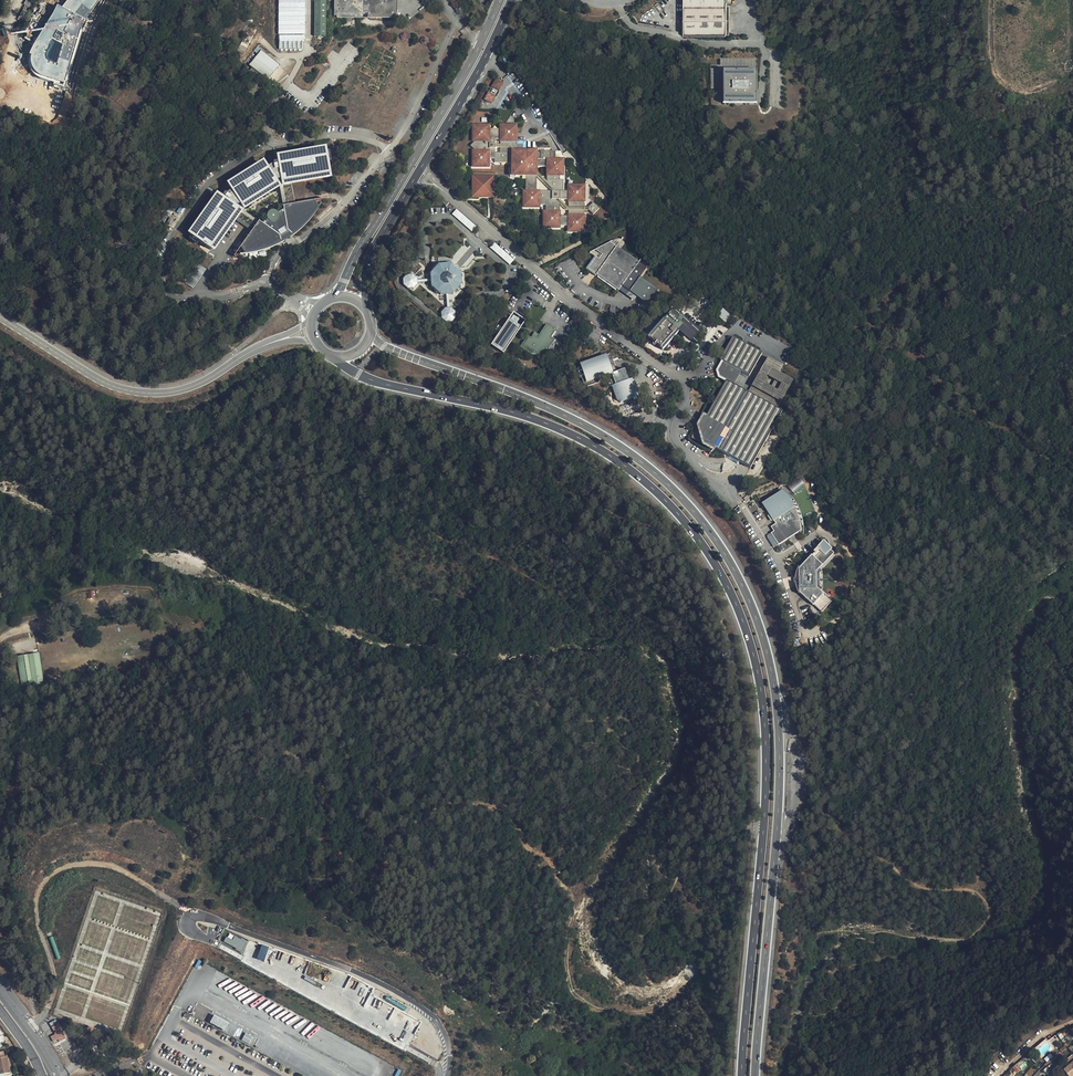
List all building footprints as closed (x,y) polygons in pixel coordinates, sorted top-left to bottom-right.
[(62,7),(57,4),(29,53),(28,58),(28,63),(31,70),(37,76),(66,86),(83,29),(88,19),(86,19),(98,2),(99,0),(67,0),(62,7)] [(306,0),(279,0),(279,48),(306,48),(306,0)] [(332,5),(334,5),(334,13),(359,13),(359,11),(365,11),(365,13),(390,13),(390,0),(332,0),(332,5)] [(728,0),(686,0),(688,31),(729,30),(728,0)] [(322,1),(311,1),(311,35),(322,35),(322,1)] [(261,49),(249,64),(267,79),(279,65),(261,49)] [(760,69),(726,69),(727,103),(761,102),(760,69)] [(497,88),(501,81),(494,78),(490,85),(497,88)] [(490,102),(493,95),(487,91),(483,98),(490,102)] [(562,156),(558,156),(554,156),(554,151),(553,148),(523,148),(521,148),(515,142),(515,138),(514,121),(498,122),(498,126),(487,126),(487,122),(471,122),(471,138),(476,138),(476,148),(472,148),(472,164),(488,164),(487,156),(493,156),(493,159),(510,160),(510,168),(508,168),(508,174),(517,174),(517,172),(524,172),(524,188),(522,189),(522,204),(538,204),(538,202),(544,202),(544,208),(542,208),(542,226),(559,225),(559,222),(567,222),(567,228),(583,227),(583,182),(567,182),(567,188),(562,187),(562,177),(558,177),(558,172),(562,172),(562,156)] [(524,138),(515,138),(515,142),(521,148),(523,148),(524,138)] [(217,193),(188,235),(215,254),(244,212),(282,188),(333,179),(327,147),(276,155),(278,164),(271,165),(268,167),(264,161),(226,184),(231,191),(225,194),(224,197),(217,193)] [(476,188),(476,194),(483,194),(482,200),(488,200),(488,188),(476,188)] [(259,222),(234,257),(245,255),(254,254),(262,252),(270,250),(276,247),(282,245),(289,241),(296,236),(303,230),(309,223),(314,216),(318,209),(324,199),(283,206),(284,212),(279,215),(278,212),(274,211),(270,211),(267,215),(266,218),(268,221),(262,224),(259,222)] [(599,204),(593,199),(587,205),(593,210),(599,204)] [(471,230),(476,225),(456,209),(452,214),(471,230)] [(614,236),(586,250),(592,255),(584,266),(614,287),(617,282),(648,303),(658,289),(637,274),(644,264),(614,243),(618,238),(614,236)] [(495,242),(490,247),(509,265),(514,260),(495,242)] [(458,269),(449,261),(435,262),(427,272),(427,277),(414,278),(414,276),(409,272),(404,273),(400,278),(401,283),(404,287),(410,287),(414,283),(415,280),(428,279),(428,285),(438,293),(443,293),(444,306),(442,307),(439,311),(439,317),(443,320),(449,320),(453,316),(453,310),(449,307),(447,306),(446,293),(452,292),(459,284),(458,269)] [(184,285),(191,290),(205,270),(197,265),(184,285)] [(699,327),(674,304),(665,314),(675,324),(678,322),(692,335),(699,327)] [(722,319),(728,313),(719,304),(713,311),(722,319)] [(489,343),(501,350),(518,323),(514,320),(508,317),(506,316),(489,343)] [(663,316),(647,333),(661,346),(677,328),(663,316)] [(549,333),(553,327),(543,320),(535,334),(530,331),(529,334),(525,332),(518,344),(526,348),(531,351),(536,351),(541,349),(544,345),(548,348),(555,337),(549,333)] [(733,335),(720,357),(715,366),(717,372),(724,376),(692,432),(749,464),(781,407),(732,380),(739,369),(746,373),(760,349),(733,335)] [(578,360),(576,363),(582,377),(584,379),(596,374),(597,370),(597,369),(608,364),(610,370),(606,372),(616,396),(619,398),(639,390),(635,380),(631,381),(629,376),(628,376),(623,364),(615,367),(611,355),(616,353),(614,346),(596,353),(597,357),(595,357),(595,355),(588,358),(589,360),(587,360),(586,357),(578,360)] [(782,361),(765,352),(749,384),(781,400),(792,378),(777,370),(782,361)] [(793,493),(805,485),(799,477),(788,484),(793,493)] [(777,491),(762,501),(775,522),(771,526),(774,530),(766,536),(773,548),(801,530),(800,520),(795,507),(798,504),(794,497),(780,486),(777,491)] [(840,550),(824,532),(794,561),(793,591),(813,621),(834,604),(817,584),(816,570),(840,550)] [(39,651),(29,653),(35,683),(45,682),(39,651)] [(17,655),(22,686),(35,683),(29,653),(17,655)] [(229,932),(224,943),(243,952),(248,942),(229,932)] [(257,959),(265,961),(269,946),(261,944),(257,959)] [(373,1006),(379,1009),(382,1001),(376,999),(373,1006)] [(213,1015),(209,1023),(233,1034),(237,1026),(213,1015)] [(52,1027),(59,1041),(65,1038),(57,1024),(52,1027)] [(250,1043),(253,1036),(245,1033),(242,1040),(250,1043)] [(11,1070),(8,1053),(4,1053),(0,1054),(0,1071),(11,1070)] [(1070,1065),(1067,1061),(1060,1067),(1063,1070),(1070,1065)] [(1070,1065),(1063,1070),(1067,1075),(1072,1075),(1072,1069),(1070,1065)]
